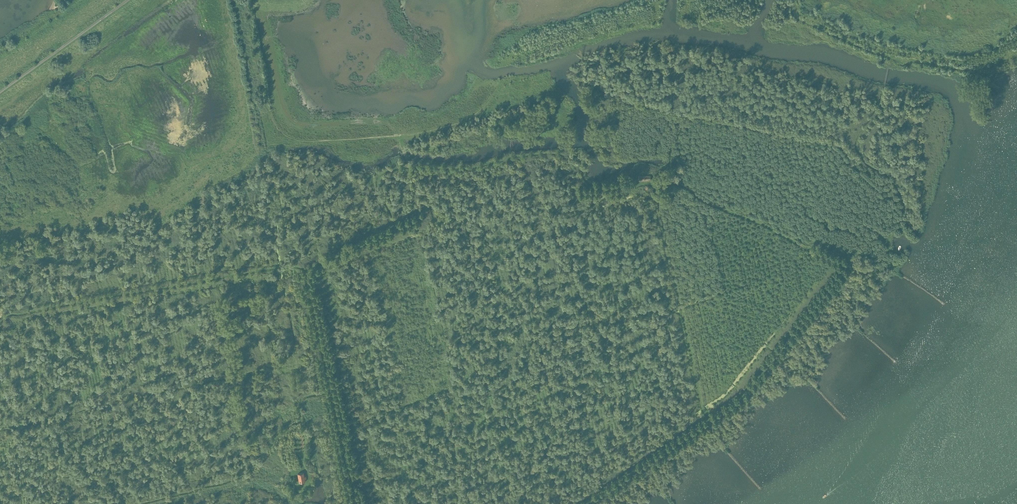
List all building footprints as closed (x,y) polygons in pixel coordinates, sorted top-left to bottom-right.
[(299,482),(305,481),(305,479),(306,479),(306,476),(304,476),(304,472),(298,473),(299,482)]
